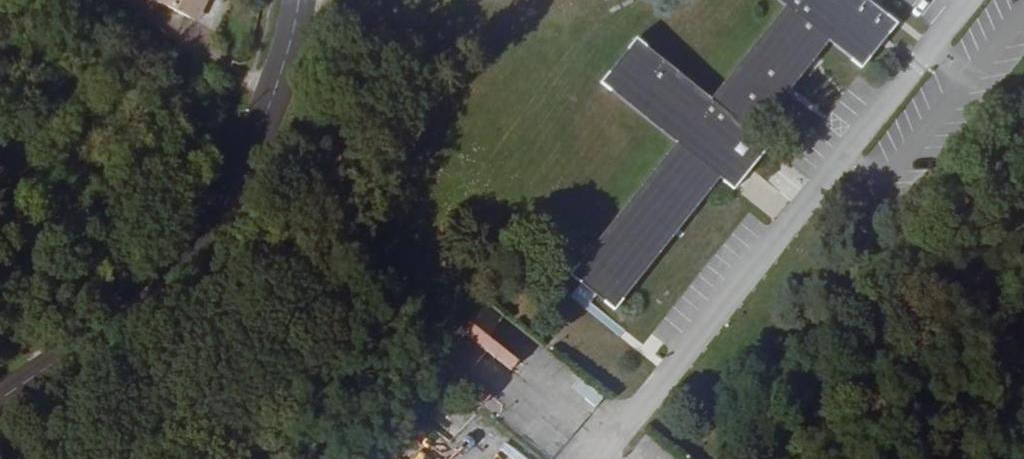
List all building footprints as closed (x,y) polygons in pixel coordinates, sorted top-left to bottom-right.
[(167,12),(200,29),(215,0),(157,0),(157,3),(168,9),(167,12)] [(206,32),(223,0),(215,0),(200,29),(206,32)] [(868,0),(778,0),(793,12),(719,106),(644,46),(610,89),(685,149),(579,280),(622,315),(727,185),(741,197),(777,152),(763,141),(837,49),(870,75),(906,30),(868,0)]
